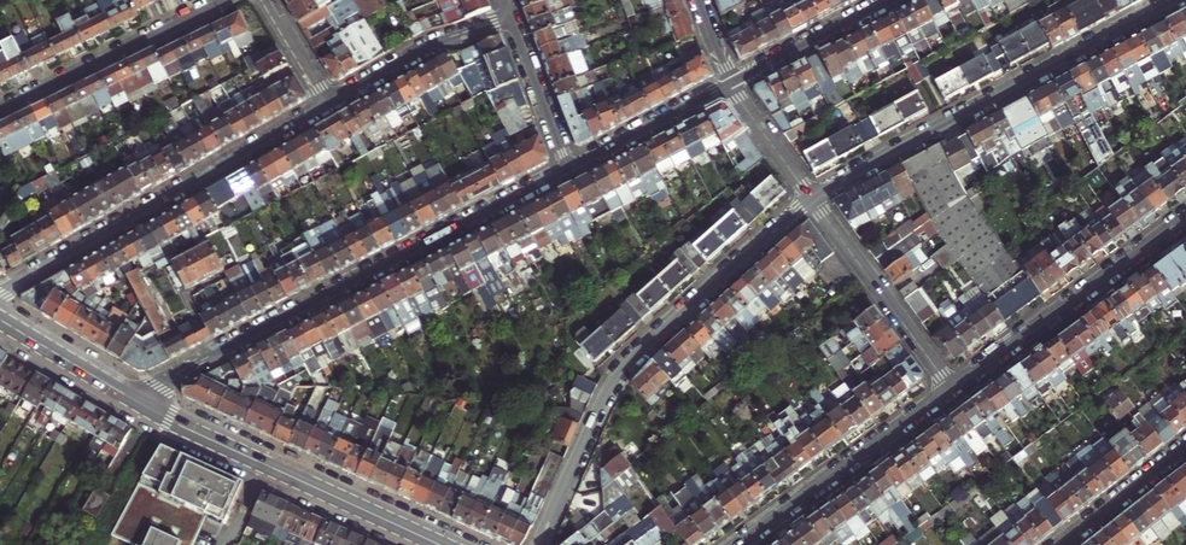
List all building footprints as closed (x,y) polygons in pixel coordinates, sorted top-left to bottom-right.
[(99,4),(111,29),(119,26),(125,23),(114,0),(106,0),(99,4)] [(125,23),(133,19),(138,16),(136,11),(130,0),(114,0),(125,23)] [(148,0),(130,0),(136,11),(144,7),(150,4),(148,0)] [(298,24),(317,13),(320,11),(329,5),(326,0),(302,0),(289,8),(294,17),(298,24)] [(317,13),(298,24),(307,39),(314,50),(326,43),(332,39),(363,21),(368,18),(386,8),(383,1),(382,0),(339,0),(329,5),(320,11),(317,13)] [(439,16),(479,0),(443,0),(434,3),(439,16)] [(490,11),(488,6),(486,0),(479,0),(439,16),(444,28),(490,11)] [(522,7),(524,12),(555,0),(519,0),(522,7)] [(574,7),(571,0),(555,0),(524,12),(527,19),(529,25),(561,12),(574,7)] [(648,12),(681,0),(644,0),(648,12)] [(688,14),(686,10),(683,0),(681,0),(648,12),(653,26),(659,24),(688,14)] [(732,12),(746,5),(743,0),(717,0),(715,1),(719,12),(721,18),(732,12)] [(776,1),(793,34),(802,30),(807,27),(793,2),(792,0),(776,0),(776,1)] [(793,2),(807,27),(815,23),(820,20),(809,0),(796,0),(793,2)] [(820,20),(823,19),(828,16),(832,14),(824,0),(809,0),(820,20)] [(832,14),(838,11),(844,8),(839,0),(824,0),(832,14)] [(945,13),(938,0),(924,0),(921,1),(937,30),(943,27),(938,17),(945,13)] [(960,8),(956,0),(938,0),(945,13),(946,15),(952,12),(960,8)] [(976,7),(972,0),(956,0),(960,8),(961,11),(963,14),(976,7)] [(987,0),(972,0),(976,7),(978,11),(987,28),(991,25),(983,11),(990,7),(987,0)] [(1005,2),(1004,0),(987,0),(990,7),(992,9),(1005,2)] [(1030,4),(1028,0),(1020,0),(1019,0),(1004,0),(1005,2),(1011,14),(1028,5),(1030,4)] [(1095,2),(1094,0),(1089,0),(1066,13),(1079,37),(1094,28),(1106,22),(1095,2)] [(1119,14),(1111,0),(1097,0),(1095,2),(1106,22),(1115,17),(1120,15),(1119,14)] [(1119,14),(1128,9),(1132,7),(1128,0),(1111,0),(1119,14)] [(793,34),(776,1),(764,8),(782,41),(789,37),(793,34)] [(921,1),(918,3),(909,8),(934,56),(939,53),(931,37),(938,33),(937,30),(921,1)] [(401,2),(389,6),(402,16),(407,14),(401,2)] [(628,3),(623,4),(628,18),(633,17),(628,3)] [(88,17),(97,36),(106,32),(111,29),(99,4),(85,11),(88,17)] [(577,16),(574,7),(561,12),(564,20),(577,16)] [(976,7),(963,14),(965,18),(978,11),(976,7)] [(782,41),(764,8),(751,15),(768,48),(777,43),(782,41)] [(927,60),(934,56),(909,8),(904,10),(895,15),(912,47),(918,44),(927,60)] [(57,22),(70,16),(67,9),(54,16),(57,22)] [(987,28),(978,11),(965,18),(974,35),(980,31),(987,28)] [(243,12),(227,20),(241,49),(257,41),(250,26),(243,12)] [(407,14),(402,16),(414,25),(419,24),(412,12),(407,14)] [(529,25),(530,28),(532,33),(534,37),(564,26),(574,22),(578,20),(577,16),(564,20),(561,12),(529,25)] [(1073,40),(1079,37),(1066,13),(1065,12),(1053,19),(1067,44),(1073,40)] [(692,27),(688,14),(659,24),(663,36),(673,32),(676,42),(696,36),(696,35),(692,27)] [(768,48),(751,15),(737,22),(755,55),(763,50),(768,48)] [(890,31),(896,43),(894,44),(899,53),(903,60),(907,70),(914,67),(909,57),(906,58),(903,52),(912,47),(895,15),(890,18),(882,22),(887,33),(890,31)] [(1184,27),(1178,15),(1173,18),(1164,23),(1183,59),(1185,62),(1185,64),(1185,63),(1185,35),(1182,28),(1184,27)] [(84,43),(75,24),(70,16),(57,22),(71,49),(80,45),(84,43)] [(88,17),(75,24),(84,43),(93,39),(97,36),(88,17)] [(1053,19),(1052,18),(1039,25),(1050,45),(1053,51),(1061,47),(1067,44),(1053,19)] [(218,24),(213,27),(225,52),(226,54),(234,50),(237,58),(244,55),(241,49),(227,20),(218,24)] [(363,21),(332,39),(326,43),(329,48),(332,46),(336,52),(333,54),(337,60),(345,48),(364,23),(363,21)] [(46,34),(57,56),(65,52),(71,49),(57,22),(54,24),(56,29),(46,34)] [(428,22),(419,25),(423,34),(426,35),(434,32),(428,22)] [(574,22),(564,26),(569,40),(579,36),(574,22)] [(729,38),(740,62),(749,58),(755,55),(737,22),(725,29),(729,38)] [(870,29),(886,60),(899,53),(894,44),(896,43),(890,31),(887,33),(882,22),(878,24),(870,29)] [(378,61),(384,57),(364,23),(345,48),(358,73),(378,61)] [(1183,59),(1164,23),(1159,26),(1149,31),(1155,42),(1157,41),(1163,52),(1162,53),(1167,63),(1178,57),(1180,61),(1183,59)] [(1039,25),(1039,24),(1018,35),(1030,56),(1042,49),(1050,45),(1039,25)] [(423,34),(419,25),(409,31),(413,40),(423,34)] [(569,40),(564,26),(534,37),(537,46),(540,51),(569,40)] [(205,31),(198,34),(211,59),(225,52),(213,27),(205,31)] [(883,74),(880,70),(889,65),(886,60),(870,29),(865,31),(855,36),(861,46),(864,45),(869,56),(867,57),(874,69),(881,84),(895,77),(891,70),(883,74)] [(981,50),(988,46),(980,31),(974,35),(973,35),(981,50)] [(1155,42),(1149,31),(1146,33),(1137,38),(1156,74),(1160,72),(1158,68),(1167,63),(1162,53),(1163,52),(1157,41),(1155,42)] [(16,76),(25,72),(30,70),(15,38),(13,34),(0,40),(0,43),(16,76)] [(25,34),(15,38),(30,70),(38,66),(43,63),(34,44),(31,46),(25,34)] [(32,41),(34,44),(43,63),(52,59),(57,56),(46,34),(32,41)] [(212,61),(211,59),(198,34),(190,38),(185,41),(198,67),(212,61)] [(579,36),(569,40),(540,51),(544,61),(545,65),(583,51),(590,48),(584,34),(579,36)] [(998,46),(1009,67),(1018,63),(1030,56),(1018,35),(998,46)] [(864,45),(861,46),(855,36),(852,38),(845,42),(862,75),(874,69),(867,57),(869,56),(864,45)] [(1154,76),(1156,74),(1137,38),(1133,40),(1123,46),(1129,57),(1131,56),(1137,67),(1135,67),(1141,77),(1152,71),(1154,76)] [(470,51),(447,58),(455,72),(482,62),(507,52),(505,47),(502,39),(470,51)] [(179,43),(171,47),(183,70),(185,75),(199,68),(198,67),(185,41),(179,43)] [(864,77),(862,75),(845,42),(840,44),(830,49),(848,82),(849,84),(864,77)] [(0,43),(0,77),(3,83),(11,79),(16,76),(0,43)] [(323,54),(318,57),(327,73),(332,82),(338,84),(346,80),(337,60),(333,54),(336,52),(332,46),(329,48),(326,43),(314,50),(315,53),(321,50),(323,54)] [(1131,56),(1129,57),(1123,46),(1119,48),(1110,53),(1130,89),(1133,87),(1131,82),(1141,77),(1135,67),(1137,67),(1131,56)] [(169,77),(183,70),(171,47),(164,51),(158,54),(169,76),(169,77)] [(148,52),(140,56),(157,89),(166,85),(163,79),(169,76),(158,54),(155,48),(148,52)] [(354,75),(358,73),(345,48),(337,60),(346,80),(354,75)] [(844,83),(848,82),(830,49),(827,51),(818,55),(832,81),(841,77),(843,81),(844,83)] [(681,60),(683,63),(695,86),(705,81),(713,76),(705,61),(701,50),(681,60)] [(591,74),(583,51),(545,65),(550,78),(554,88),(591,74)] [(259,52),(246,58),(251,70),(257,66),(265,62),(259,52)] [(518,79),(507,52),(482,62),(455,72),(463,87),(467,93),(472,102),(474,101),(486,95),(505,131),(508,137),(535,123),(518,79)] [(1127,90),(1130,89),(1110,53),(1105,55),(1098,59),(1115,91),(1125,86),(1127,90)] [(285,61),(281,54),(265,62),(257,66),(263,76),(264,79),(274,74),(276,72),(288,66),(285,61)] [(834,86),(832,81),(818,55),(814,57),(806,62),(822,93),(832,111),(844,104),(834,86)] [(157,90),(157,89),(140,56),(133,59),(127,62),(143,97),(157,90)] [(1178,57),(1167,63),(1171,70),(1185,62),(1183,59),(1180,61),(1178,57)] [(441,60),(436,63),(453,92),(463,87),(455,72),(447,58),(445,59),(441,60)] [(983,58),(960,71),(970,90),(986,81),(993,77),(983,58)] [(1119,98),(1115,91),(1098,59),(1094,61),(1084,66),(1102,98),(1109,94),(1114,104),(1116,103),(1118,106),(1122,104),(1119,98)] [(121,65),(113,69),(130,104),(144,98),(143,97),(127,62),(121,65)] [(819,95),(822,93),(806,62),(800,65),(791,70),(804,96),(816,90),(819,95)] [(914,67),(915,68),(921,80),(929,76),(922,62),(920,63),(914,67)] [(453,92),(436,63),(433,65),(426,69),(438,91),(443,100),(453,93),(453,92)] [(680,64),(683,70),(671,77),(680,94),(689,89),(695,86),(683,63),(680,64)] [(1160,72),(1156,74),(1158,77),(1171,70),(1167,63),(1158,68),(1160,72)] [(282,84),(295,106),(303,102),(307,99),(291,72),(288,66),(276,72),(279,75),(282,74),(286,81),(282,83),(282,84)] [(1069,75),(1091,115),(1107,107),(1102,98),(1084,66),(1079,70),(1069,75)] [(922,82),(921,80),(915,68),(906,73),(914,87),(922,82)] [(107,72),(100,76),(113,104),(118,112),(131,106),(130,104),(113,69),(107,72)] [(438,91),(426,69),(423,71),(415,75),(428,97),(438,91)] [(812,110),(804,96),(791,70),(787,72),(780,75),(786,87),(784,88),(789,98),(791,98),(798,111),(800,116),(812,110)] [(956,97),(970,90),(960,71),(935,84),(945,103),(956,97)] [(1145,84),(1158,77),(1156,74),(1154,76),(1152,71),(1141,77),(1145,84)] [(595,72),(591,74),(554,88),(558,98),(559,101),(576,95),(581,93),(589,90),(595,87),(600,85),(595,72)] [(412,77),(405,81),(416,101),(422,99),(434,121),(440,118),(433,105),(428,97),(415,75),(412,77)] [(776,77),(767,83),(785,118),(798,111),(791,98),(789,98),(784,88),(786,87),(780,75),(776,77)] [(1113,156),(1091,115),(1069,75),(1063,78),(1053,84),(1075,124),(1098,167),(1111,158),(1113,156)] [(93,79),(86,82),(100,111),(113,104),(100,76),(93,79)] [(675,97),(680,94),(671,77),(659,82),(656,77),(654,78),(656,82),(666,101),(675,97)] [(832,81),(834,86),(843,81),(841,77),(832,81)] [(1130,89),(1132,92),(1135,97),(1138,95),(1136,89),(1145,84),(1141,77),(1131,82),(1133,87),(1130,89)] [(416,101),(405,81),(402,82),(393,87),(410,117),(411,117),(417,114),(412,104),(416,101)] [(100,112),(100,111),(86,82),(79,86),(72,89),(87,118),(100,112)] [(659,105),(666,101),(656,82),(640,90),(650,110),(659,105)] [(762,85),(751,91),(784,136),(791,132),(792,132),(790,127),(785,118),(767,83),(762,85)] [(271,90),(284,113),(290,109),(295,106),(282,84),(280,85),(280,84),(271,90)] [(614,129),(619,126),(612,107),(603,84),(600,85),(595,87),(601,106),(596,108),(605,133),(614,129)] [(1075,124),(1053,84),(1048,86),(1039,92),(1045,103),(1047,102),(1052,112),(1051,113),(1061,131),(1075,124)] [(254,87),(259,97),(272,119),(279,115),(284,113),(271,90),(265,93),(261,87),(259,88),(257,85),(254,87)] [(1125,86),(1115,91),(1119,98),(1132,92),(1130,89),(1127,90),(1125,86)] [(272,119),(259,97),(254,87),(242,94),(247,104),(260,126),(267,122),(272,119)] [(410,117),(393,87),(391,89),(383,93),(400,122),(410,117)] [(626,88),(621,91),(625,100),(626,102),(635,118),(641,115),(645,112),(650,110),(640,90),(639,87),(628,93),(626,88)] [(87,118),(72,89),(66,92),(59,96),(73,125),(87,118)] [(601,136),(605,133),(596,108),(589,90),(581,93),(584,100),(579,102),(586,121),(593,140),(601,136)] [(443,100),(438,91),(428,97),(433,105),(443,100)] [(198,109),(221,148),(231,143),(236,140),(224,118),(215,123),(204,103),(212,98),(209,92),(196,98),(193,100),(198,109)] [(1034,94),(1026,99),(1048,139),(1062,131),(1061,131),(1051,113),(1052,112),(1047,102),(1045,103),(1039,92),(1034,94)] [(400,122),(383,93),(381,95),(373,99),(388,125),(392,132),(402,126),(400,122)] [(472,102),(467,93),(457,99),(461,107),(472,102)] [(235,110),(248,133),(255,129),(260,126),(247,104),(242,94),(234,98),(230,101),(235,110)] [(928,113),(917,94),(894,107),(905,126),(919,118),(928,113)] [(1107,107),(1107,108),(1114,104),(1109,94),(1102,98),(1107,107)] [(565,116),(569,125),(580,121),(573,100),(577,98),(576,95),(559,101),(565,116)] [(53,99),(45,102),(59,131),(60,131),(73,125),(59,96),(53,99)] [(388,125),(373,99),(370,101),(362,105),(379,135),(382,133),(380,129),(388,125)] [(1034,158),(1053,147),(1048,139),(1026,99),(1015,105),(1000,113),(1020,150),(1022,153),(1029,149),(1034,158)] [(635,118),(626,102),(625,100),(612,107),(619,126),(628,121),(635,118)] [(224,118),(236,140),(244,135),(248,133),(235,110),(230,101),(218,108),(224,118)] [(472,102),(461,107),(464,113),(477,106),(474,101),(472,102)] [(32,109),(46,138),(59,131),(45,102),(39,105),(32,109)] [(1185,117),(1185,106),(1185,104),(1176,110),(1170,114),(1177,124),(1185,117)] [(379,135),(362,105),(359,107),(350,112),(362,134),(368,131),(372,138),(376,136),(378,140),(381,139),(379,135)] [(894,107),(861,125),(871,144),(887,135),(905,126),(894,107)] [(765,161),(727,109),(722,108),(716,111),(707,115),(722,144),(727,153),(737,146),(747,160),(735,170),(741,180),(765,161)] [(26,112),(19,116),(33,145),(46,138),(32,109),(26,112)] [(191,124),(209,155),(217,150),(221,148),(198,109),(193,112),(197,120),(191,124)] [(358,137),(362,134),(350,112),(346,114),(338,119),(349,138),(361,160),(367,156),(368,156),(358,137)] [(1010,159),(1020,150),(1000,113),(996,115),(988,119),(1010,159)] [(1164,119),(1156,125),(1163,135),(1177,124),(1170,114),(1164,119)] [(722,144),(707,115),(702,118),(692,123),(707,152),(722,144)] [(5,122),(19,151),(33,145),(19,116),(12,119),(5,122)] [(170,139),(187,168),(193,164),(198,162),(180,131),(172,117),(165,121),(161,123),(170,139)] [(340,144),(349,138),(338,119),(330,124),(315,132),(328,154),(336,150),(342,147),(340,144)] [(791,132),(796,142),(821,129),(815,119),(805,125),(792,132),(791,132)] [(975,126),(995,160),(998,158),(1002,165),(1010,159),(988,119),(984,121),(975,126)] [(805,125),(803,120),(790,127),(792,132),(805,125)] [(586,121),(581,122),(580,121),(569,125),(577,145),(581,147),(586,144),(593,140),(586,121)] [(19,151),(5,122),(0,125),(0,148),(4,158),(19,151)] [(707,152),(692,123),(686,126),(675,132),(690,161),(707,152)] [(180,131),(198,162),(205,157),(209,155),(191,124),(180,131)] [(392,132),(388,125),(380,129),(382,133),(379,135),(381,139),(392,132)] [(856,152),(871,144),(861,125),(828,142),(838,162),(856,152)] [(998,165),(995,160),(975,126),(971,129),(964,133),(966,137),(981,163),(985,172),(998,165)] [(480,130),(488,145),(482,148),(492,165),(503,187),(510,183),(515,181),(503,157),(492,137),(490,133),(487,127),(480,130)] [(526,142),(528,144),(515,151),(528,174),(540,168),(546,165),(549,158),(539,132),(538,129),(526,135),(529,140),(526,142)] [(522,177),(528,174),(515,151),(508,137),(505,131),(492,137),(503,157),(515,181),(522,177)] [(328,154),(315,132),(313,133),(303,139),(319,167),(331,160),(328,154)] [(690,161),(675,132),(672,134),(661,139),(676,168),(690,161)] [(791,132),(784,136),(790,145),(796,142),(791,132)] [(938,147),(952,174),(971,164),(973,168),(981,163),(966,137),(962,139),(951,145),(948,146),(946,142),(938,147)] [(160,148),(161,150),(175,175),(183,170),(187,168),(170,139),(165,142),(166,144),(160,148)] [(307,173),(319,167),(303,139),(300,140),(291,145),(307,173)] [(659,177),(676,168),(661,139),(655,143),(644,148),(659,177)] [(829,167),(838,162),(828,142),(804,155),(815,174),(829,167)] [(1185,148),(1177,154),(1185,166),(1185,143),(1185,142),(1183,144),(1185,148)] [(1177,154),(1185,148),(1183,144),(1175,150),(1176,152),(1177,154)] [(307,173),(291,145),(288,148),(280,152),(292,174),(295,180),(307,173)] [(1171,146),(1158,156),(1162,162),(1176,152),(1175,150),(1171,146)] [(952,174),(938,147),(916,159),(901,167),(916,196),(925,213),(930,222),(938,236),(947,248),(958,264),(970,281),(1007,254),(974,209),(968,201),(977,196),(972,188),(963,194),(952,174)] [(656,187),(663,183),(659,177),(644,148),(639,151),(629,156),(650,198),(654,207),(667,200),(663,192),(660,194),(656,187)] [(381,149),(368,156),(367,156),(370,164),(384,156),(381,149)] [(175,175),(161,150),(149,157),(164,181),(171,177),(175,175)] [(346,167),(336,150),(328,154),(331,160),(337,172),(346,167)] [(280,181),(292,174),(280,152),(274,155),(268,159),(280,181)] [(1177,154),(1176,152),(1162,162),(1170,173),(1184,191),(1185,190),(1185,166),(1177,154)] [(164,181),(149,157),(148,155),(137,162),(152,188),(159,184),(164,181)] [(126,168),(134,181),(141,194),(148,190),(152,188),(137,162),(134,156),(123,163),(126,168)] [(647,200),(650,198),(629,156),(624,159),(615,164),(635,202),(642,199),(643,200),(646,198),(647,200)] [(268,159),(265,160),(262,162),(256,165),(271,193),(276,191),(284,187),(280,181),(268,159)] [(1016,168),(1010,159),(1002,165),(999,168),(1005,176),(1016,168)] [(1131,172),(1124,163),(1119,168),(1125,176),(1131,172)] [(635,202),(615,164),(609,166),(603,170),(623,208),(635,202)] [(245,172),(254,189),(264,209),(269,206),(271,205),(266,196),(271,193),(256,165),(251,168),(245,172)] [(503,187),(492,165),(451,186),(463,208),(487,196),(494,192),(503,187)] [(457,211),(463,208),(451,186),(440,166),(427,173),(449,215),(457,211)] [(1161,180),(1150,166),(1143,171),(1144,173),(1147,178),(1167,204),(1179,195),(1184,191),(1170,173),(1161,180)] [(896,170),(886,175),(901,204),(916,196),(901,167),(896,170)] [(123,187),(134,181),(126,168),(123,170),(116,174),(123,187)] [(598,172),(591,176),(611,215),(615,222),(624,217),(620,210),(623,208),(603,170),(598,172)] [(61,184),(54,172),(48,176),(42,179),(44,182),(50,192),(62,186),(61,184)] [(235,177),(226,183),(236,199),(243,196),(254,189),(245,172),(235,177)] [(445,218),(449,215),(427,173),(413,180),(436,222),(445,218)] [(108,178),(104,181),(111,194),(119,207),(123,204),(127,202),(131,200),(123,187),(116,174),(108,178)] [(292,174),(280,181),(284,187),(295,180),(292,174)] [(378,194),(384,205),(377,209),(395,244),(404,239),(409,236),(390,201),(387,194),(376,175),(370,179),(378,194)] [(901,204),(886,175),(879,179),(871,184),(884,208),(892,204),(894,209),(901,204)] [(572,186),(592,224),(611,215),(591,176),(585,179),(572,186)] [(62,186),(65,191),(78,213),(89,207),(81,194),(77,196),(76,197),(73,192),(78,189),(72,178),(61,184),(62,186)] [(1127,178),(1111,189),(1113,191),(1128,180),(1127,178)] [(1163,206),(1167,204),(1147,178),(1134,188),(1153,214),(1163,206)] [(32,184),(34,188),(44,182),(42,179),(35,183),(32,184)] [(751,197),(742,187),(732,195),(738,201),(755,221),(774,204),(786,194),(772,179),(751,197)] [(430,225),(436,222),(413,180),(400,187),(422,229),(430,225)] [(1128,180),(1113,191),(1122,203),(1138,225),(1148,217),(1153,214),(1134,188),(1128,180)] [(93,187),(100,200),(111,194),(104,181),(101,183),(93,187)] [(137,196),(141,194),(134,181),(123,187),(131,200),(137,196)] [(1045,194),(1048,200),(1067,186),(1063,181),(1045,194)] [(212,190),(206,194),(216,211),(236,199),(226,183),(212,190)] [(656,187),(660,194),(663,192),(666,190),(663,183),(656,187)] [(34,188),(32,184),(20,190),(17,196),(23,200),(36,192),(34,188)] [(417,232),(422,229),(400,187),(399,184),(391,188),(393,191),(387,194),(390,201),(409,236),(417,232)] [(866,187),(855,193),(872,224),(888,216),(884,208),(871,184),(866,187)] [(592,224),(572,186),(567,188),(559,193),(583,239),(591,235),(587,227),(592,224)] [(81,194),(89,207),(100,200),(93,187),(90,189),(81,194)] [(254,214),(264,209),(254,189),(243,196),(254,214)] [(85,226),(78,213),(65,191),(53,198),(73,233),(81,229),(85,226)] [(281,200),(276,191),(271,193),(277,203),(281,200)] [(575,243),(583,239),(559,193),(554,195),(546,200),(567,242),(573,239),(575,243)] [(847,197),(834,204),(855,234),(872,224),(855,193),(847,197)] [(100,200),(108,213),(115,209),(119,207),(111,194),(100,200)] [(216,211),(206,194),(200,198),(193,201),(213,235),(219,232),(213,220),(219,217),(216,211)] [(384,205),(378,194),(371,197),(373,201),(377,209),(384,205)] [(14,214),(23,200),(17,196),(8,210),(14,214)] [(43,204),(46,210),(63,239),(69,236),(73,233),(53,198),(43,204)] [(89,207),(96,220),(104,216),(108,213),(100,200),(89,207)] [(567,242),(546,200),(541,202),(532,207),(552,246),(559,242),(563,250),(570,246),(567,242)] [(187,205),(181,208),(200,242),(207,238),(213,235),(193,201),(187,205)] [(365,205),(369,212),(362,216),(380,251),(389,247),(395,244),(377,209),(373,201),(365,205)] [(714,230),(727,246),(742,233),(755,221),(738,201),(728,209),(732,214),(714,230)] [(1133,228),(1138,225),(1122,203),(1108,214),(1123,236),(1133,228)] [(361,215),(362,216),(369,212),(365,205),(358,209),(361,215)] [(93,222),(96,220),(89,207),(78,213),(85,226),(93,222)] [(549,255),(555,252),(552,246),(532,207),(527,209),(519,213),(536,247),(539,252),(546,248),(549,255)] [(175,211),(170,215),(182,236),(182,237),(190,232),(196,244),(200,242),(181,208),(175,211)] [(1119,239),(1123,236),(1108,214),(1104,209),(1094,216),(1095,218),(1113,243),(1119,239)] [(14,214),(8,210),(0,223),(0,226),(5,229),(14,214)] [(33,218),(37,225),(50,247),(57,243),(63,239),(46,210),(33,218)] [(341,218),(335,221),(340,232),(357,264),(364,260),(369,257),(349,221),(345,212),(339,215),(341,218)] [(523,254),(536,247),(519,213),(515,216),(505,221),(523,254)] [(925,213),(912,223),(916,232),(930,222),(925,213)] [(228,214),(222,217),(227,225),(232,222),(228,214)] [(182,236),(170,215),(163,218),(158,221),(177,254),(185,249),(178,238),(182,236)] [(377,253),(380,251),(362,216),(361,215),(349,221),(369,257),(372,256),(377,253)] [(1084,227),(1102,251),(1109,246),(1113,243),(1095,218),(1090,222),(1084,215),(1078,219),(1084,227)] [(916,232),(912,223),(910,220),(896,230),(897,232),(902,242),(916,232)] [(177,254),(158,221),(153,224),(147,228),(162,254),(165,260),(168,258),(177,254)] [(351,266),(357,264),(340,232),(335,221),(319,229),(324,237),(325,239),(342,271),(351,266)] [(523,254),(505,221),(501,223),(491,228),(511,266),(525,258),(523,254)] [(803,261),(810,255),(821,268),(835,257),(809,222),(799,231),(786,242),(803,261)] [(887,252),(875,261),(884,275),(920,249),(924,246),(919,240),(926,235),(930,242),(938,236),(930,222),(916,232),(902,242),(887,252)] [(1099,253),(1102,251),(1084,227),(1079,231),(1073,222),(1067,227),(1091,260),(1099,253)] [(1065,241),(1069,246),(1062,250),(1077,270),(1086,263),(1091,260),(1067,227),(1065,224),(1057,230),(1065,241)] [(50,247),(37,225),(24,232),(37,254),(44,250),(50,247)] [(135,234),(150,260),(162,254),(147,228),(141,231),(135,234)] [(515,273),(511,266),(491,228),(487,230),(476,236),(495,272),(502,268),(507,277),(515,273)] [(324,237),(319,229),(313,232),(317,240),(324,237)] [(680,250),(698,271),(715,256),(727,246),(714,230),(692,249),(688,244),(680,250)] [(15,246),(24,262),(31,258),(37,254),(24,232),(11,239),(15,246)] [(313,232),(305,237),(309,245),(327,279),(336,274),(342,271),(325,239),(324,237),(317,240),(313,232)] [(902,242),(897,232),(881,240),(884,245),(887,252),(902,242)] [(131,237),(126,239),(139,261),(144,271),(147,269),(153,266),(150,260),(135,234),(131,237)] [(497,286),(501,284),(495,272),(476,236),(472,238),(463,243),(491,297),(501,292),(497,286)] [(218,259),(207,238),(200,242),(196,244),(195,244),(197,248),(199,251),(206,265),(218,259)] [(117,245),(129,266),(139,261),(126,239),(123,241),(117,245)] [(1046,241),(1039,246),(1046,255),(1063,280),(1073,273),(1077,270),(1062,250),(1056,255),(1053,250),(1046,241)] [(1065,241),(1059,245),(1062,250),(1069,246),(1065,241)] [(803,283),(814,273),(803,261),(786,242),(782,246),(775,252),(803,283)] [(458,245),(448,250),(466,285),(473,281),(478,290),(484,301),(491,297),(463,243),(458,245)] [(108,250),(126,280),(128,279),(134,276),(129,266),(117,245),(113,247),(108,250)] [(297,252),(295,247),(291,249),(311,288),(320,283),(327,279),(309,245),(297,252)] [(869,253),(875,261),(887,252),(884,245),(869,253)] [(1062,250),(1059,245),(1053,250),(1056,255),(1062,250)] [(2,254),(12,269),(17,266),(24,262),(15,246),(2,254)] [(295,296),(298,294),(282,262),(276,251),(274,246),(269,248),(275,259),(278,264),(271,268),(287,300),(295,296)] [(306,290),(311,288),(291,249),(290,247),(280,252),(285,260),(282,262),(298,294),(306,290)] [(528,257),(539,252),(536,247),(523,254),(525,258),(526,262),(530,260),(528,257)] [(947,248),(933,258),(944,273),(958,264),(947,248)] [(282,262),(285,260),(280,252),(279,249),(276,251),(282,262)] [(928,261),(920,249),(884,275),(888,280),(893,287),(928,261)] [(116,285),(126,280),(108,250),(104,252),(100,255),(116,285)] [(464,298),(471,294),(466,285),(448,250),(438,255),(424,263),(441,295),(446,292),(444,289),(456,282),(464,298)] [(673,257),(677,262),(657,280),(670,296),(686,282),(698,271),(680,250),(673,257)] [(206,265),(199,251),(194,254),(187,257),(195,271),(206,265)] [(1182,251),(1177,254),(1169,260),(1185,284),(1185,256),(1182,251)] [(536,264),(543,260),(539,252),(528,257),(530,260),(533,258),(536,264)] [(789,290),(792,293),(803,283),(775,252),(771,255),(765,261),(773,270),(771,271),(780,281),(781,281),(789,290)] [(91,260),(107,290),(116,285),(100,255),(94,258),(91,260)] [(283,302),(287,300),(271,268),(265,271),(256,255),(251,257),(253,263),(275,306),(283,302)] [(1063,280),(1046,255),(1021,273),(1039,298),(1053,287),(1063,280)] [(175,263),(182,277),(195,271),(187,257),(182,260),(175,263)] [(840,264),(835,257),(821,268),(826,275),(840,264)] [(165,260),(155,265),(159,273),(173,266),(168,258),(165,260)] [(226,275),(218,259),(206,265),(213,278),(217,276),(221,274),(222,277),(226,275)] [(271,268),(278,264),(275,259),(268,263),(271,268)] [(98,294),(107,290),(91,260),(85,263),(82,265),(98,294)] [(1169,260),(1166,262),(1154,271),(1171,294),(1180,288),(1182,290),(1185,288),(1185,284),(1169,260)] [(759,266),(752,272),(777,300),(789,290),(781,281),(780,281),(771,271),(773,270),(765,261),(759,266)] [(270,309),(275,306),(253,263),(240,270),(262,313),(270,309)] [(450,311),(441,295),(424,263),(419,265),(410,270),(431,309),(437,306),(442,315),(450,311)] [(850,278),(840,264),(826,275),(836,288),(850,278)] [(66,274),(73,285),(77,293),(80,291),(89,299),(95,296),(98,294),(82,265),(74,269),(66,274)] [(206,265),(195,271),(201,284),(207,281),(213,278),(206,265)] [(258,315),(262,313),(240,270),(239,268),(232,272),(243,293),(237,297),(249,320),(254,317),(258,315)] [(135,291),(147,285),(144,280),(142,276),(149,273),(147,269),(144,271),(134,276),(128,279),(135,291)] [(407,272),(395,278),(413,313),(420,309),(424,316),(426,315),(430,322),(436,319),(431,309),(410,270),(407,272)] [(201,284),(195,271),(182,277),(189,291),(195,287),(201,284)] [(1142,280),(1163,309),(1167,315),(1180,306),(1171,294),(1154,271),(1150,274),(1142,280)] [(226,275),(228,280),(237,297),(243,293),(232,272),(226,275)] [(769,313),(780,303),(777,300),(752,272),(747,276),(740,282),(748,291),(750,290),(757,298),(756,300),(769,313)] [(1021,273),(984,300),(1002,324),(1023,309),(1039,298),(1021,273)] [(73,285),(66,274),(23,299),(23,304),(42,315),(55,293),(57,295),(70,287),(73,285)] [(421,327),(417,320),(413,313),(395,278),(390,281),(380,286),(400,323),(406,334),(421,327)] [(855,285),(850,278),(836,288),(831,292),(837,299),(855,285)] [(244,322),(249,320),(237,297),(228,280),(224,283),(229,292),(226,294),(222,296),(237,326),(244,322)] [(626,302),(641,321),(657,307),(670,296),(657,280),(641,294),(638,291),(626,302)] [(1163,309),(1142,280),(1138,283),(1129,289),(1129,292),(1136,300),(1137,298),(1145,308),(1144,309),(1151,318),(1163,309)] [(473,281),(466,285),(471,294),(478,290),(473,281)] [(757,324),(769,313),(756,300),(757,298),(750,290),(748,291),(740,282),(736,286),(729,292),(757,324)] [(233,328),(237,326),(222,296),(215,283),(203,289),(205,293),(225,332),(233,328)] [(912,284),(898,294),(904,302),(917,293),(918,292),(912,284)] [(64,299),(57,295),(55,293),(42,315),(48,319),(55,323),(68,301),(76,294),(77,293),(73,285),(70,287),(72,291),(70,292),(66,296),(64,299)] [(147,285),(135,291),(135,292),(140,302),(141,303),(153,297),(150,291),(147,285)] [(400,323),(380,286),(376,288),(365,293),(385,331),(400,323)] [(974,286),(963,295),(971,306),(990,333),(999,327),(1002,324),(984,300),(974,286)] [(1129,289),(1127,290),(1117,297),(1131,317),(1135,323),(1139,327),(1151,318),(1144,309),(1145,308),(1137,298),(1136,300),(1129,292),(1129,289)] [(914,316),(922,326),(945,359),(949,356),(953,361),(960,355),(966,351),(938,313),(921,290),(918,292),(917,293),(923,302),(927,307),(914,316)] [(132,306),(140,302),(135,292),(127,296),(132,306)] [(746,333),(757,324),(729,292),(725,296),(717,303),(725,311),(727,310),(735,319),(734,319),(746,333)] [(220,335),(225,332),(205,293),(200,295),(205,303),(198,307),(203,317),(214,338),(220,335)] [(385,331),(365,293),(361,296),(352,300),(370,335),(372,339),(379,335),(383,343),(384,344),(390,341),(385,331)] [(917,293),(904,302),(910,311),(923,302),(917,293)] [(68,301),(83,310),(87,301),(76,294),(68,301)] [(188,309),(193,306),(187,294),(182,297),(188,309)] [(99,308),(103,301),(95,296),(89,299),(87,301),(99,308)] [(153,297),(141,303),(147,315),(159,309),(156,304),(153,297)] [(1131,317),(1117,297),(1112,301),(1105,306),(1129,339),(1136,335),(1130,327),(1126,321),(1131,317)] [(370,335),(352,300),(347,303),(337,308),(350,332),(355,342),(370,335)] [(68,301),(55,323),(63,328),(69,332),(83,310),(68,301)] [(87,301),(83,310),(69,332),(75,335),(81,339),(99,309),(99,308),(87,301)] [(944,314),(953,308),(949,301),(939,307),(941,310),(944,314)] [(600,330),(614,345),(628,333),(641,321),(626,302),(617,310),(619,313),(600,330)] [(923,302),(910,311),(914,316),(927,307),(923,302)] [(734,343),(746,333),(734,319),(735,319),(727,310),(725,311),(717,303),(713,306),(707,312),(734,343)] [(194,320),(199,317),(193,306),(188,309),(194,320)] [(987,336),(990,333),(971,306),(959,315),(978,342),(987,336)] [(1123,344),(1129,339),(1105,306),(1102,308),(1092,315),(1100,326),(1103,324),(1109,334),(1113,331),(1117,336),(1123,344)] [(350,332),(337,308),(333,310),(325,314),(346,355),(353,352),(350,346),(344,335),(350,332)] [(944,314),(941,310),(938,313),(966,351),(975,344),(978,342),(959,315),(953,308),(944,314)] [(99,309),(81,339),(87,342),(93,346),(111,316),(99,309)] [(111,316),(93,346),(101,350),(108,355),(127,323),(130,318),(115,309),(111,316)] [(159,309),(147,315),(153,327),(165,321),(161,314),(159,309)] [(413,313),(417,320),(424,316),(420,309),(413,313)] [(873,310),(839,334),(844,341),(847,339),(852,345),(882,323),(877,315),(873,310)] [(696,321),(712,340),(721,351),(724,354),(736,345),(734,343),(707,312),(702,316),(696,321)] [(346,355),(325,314),(319,317),(311,322),(331,360),(332,363),(346,355)] [(1103,324),(1100,326),(1092,315),(1089,317),(1080,324),(1100,350),(1105,357),(1111,352),(1105,344),(1102,339),(1107,335),(1109,334),(1103,324)] [(214,338),(203,317),(202,318),(200,318),(211,339),(213,339),(214,338)] [(1131,317),(1126,321),(1130,327),(1135,323),(1131,317)] [(200,318),(189,324),(200,345),(207,342),(211,339),(200,318)] [(1175,326),(1182,336),(1185,333),(1185,318),(1175,326)] [(153,327),(158,337),(159,339),(171,333),(168,327),(165,321),(153,327)] [(691,325),(684,332),(707,357),(710,361),(721,351),(712,340),(696,321),(691,325)] [(325,363),(331,360),(311,322),(307,324),(299,328),(322,373),(325,379),(332,375),(325,363)] [(127,323),(108,355),(114,358),(121,363),(135,339),(140,331),(127,323)] [(850,346),(860,359),(871,350),(872,351),(882,343),(881,342),(891,334),(887,329),(882,323),(852,345),(850,346)] [(189,324),(180,329),(183,337),(190,350),(197,347),(200,345),(189,324)] [(1088,359),(1100,350),(1080,324),(1075,327),(1068,332),(1067,333),(1075,344),(1077,343),(1085,353),(1084,354),(1088,359)] [(574,340),(594,363),(599,358),(614,345),(600,330),(592,337),(583,326),(575,333),(574,340)] [(310,379),(322,373),(299,328),(294,330),(287,334),(303,366),(306,372),(310,379)] [(171,333),(173,337),(177,334),(179,339),(181,338),(183,337),(180,329),(177,330),(171,333)] [(1109,334),(1107,335),(1111,340),(1117,336),(1113,331),(1109,334)] [(350,346),(356,343),(355,342),(350,332),(344,335),(350,346)] [(695,367),(707,357),(684,332),(679,336),(673,341),(695,367)] [(789,337),(794,343),(801,338),(796,332),(789,337)] [(159,339),(171,361),(177,357),(187,353),(179,339),(177,334),(173,337),(171,333),(159,339)] [(1064,335),(1056,341),(1074,365),(1082,376),(1094,367),(1088,359),(1084,354),(1085,353),(1077,343),(1075,344),(1067,333),(1064,335)] [(295,371),(303,366),(287,334),(284,336),(278,339),(295,371)] [(881,342),(882,343),(872,351),(871,350),(860,359),(869,371),(873,368),(878,364),(884,360),(888,357),(891,355),(901,348),(896,341),(891,334),(881,342)] [(383,343),(379,335),(372,339),(376,347),(383,343)] [(1107,335),(1102,339),(1105,344),(1111,340),(1107,335)] [(171,361),(159,339),(158,337),(143,344),(135,339),(121,363),(139,374),(146,374),(153,370),(171,361)] [(188,352),(190,350),(183,337),(181,338),(179,339),(187,353),(188,352)] [(284,376),(295,371),(278,339),(274,341),(268,344),(284,376)] [(842,353),(832,339),(818,349),(828,363),(842,353)] [(668,345),(661,351),(684,377),(695,367),(673,341),(668,345)] [(1074,365),(1056,341),(1051,345),(1044,350),(1062,374),(1074,365)] [(274,381),(284,376),(268,344),(265,345),(262,347),(258,349),(274,381)] [(891,355),(884,360),(909,393),(919,386),(922,377),(901,348),(891,355)] [(274,381),(258,349),(253,351),(244,357),(255,378),(260,389),(263,388),(264,388),(275,382),(274,381)] [(1038,354),(1032,359),(1031,360),(1038,370),(1040,369),(1048,379),(1046,380),(1054,391),(1067,381),(1062,374),(1044,350),(1038,354)] [(684,377),(661,351),(656,356),(650,361),(668,381),(675,390),(686,380),(684,377)] [(1148,361),(1153,357),(1155,356),(1152,351),(1144,356),(1148,361)] [(8,359),(9,357),(4,354),(0,352),(0,372),(8,359)] [(878,415),(884,411),(870,391),(866,386),(865,384),(857,390),(843,371),(851,365),(842,353),(828,363),(844,384),(850,393),(871,420),(878,415)] [(242,385),(255,378),(244,357),(239,359),(231,363),(236,373),(242,385)] [(8,359),(0,372),(0,384),(9,389),(22,367),(17,364),(8,359)] [(878,364),(888,377),(882,381),(880,383),(888,393),(890,391),(898,401),(904,396),(909,393),(884,360),(878,364)] [(1038,370),(1031,360),(1027,363),(1019,368),(1034,388),(1039,395),(1042,399),(1051,392),(1053,396),(1056,394),(1054,391),(1046,380),(1048,379),(1040,369),(1038,370)] [(631,385),(645,401),(653,394),(668,381),(650,361),(638,376),(631,385)] [(221,368),(224,373),(226,377),(227,376),(236,373),(231,363),(221,368)] [(31,372),(22,367),(9,389),(23,397),(36,375),(31,372)] [(183,389),(183,398),(195,403),(205,408),(216,384),(214,382),(219,375),(224,373),(221,368),(183,389)] [(877,373),(873,368),(869,371),(860,377),(864,383),(877,373)] [(1034,388),(1019,368),(1011,374),(1008,377),(1022,396),(1034,388)] [(269,437),(274,439),(290,404),(292,400),(297,388),(311,381),(310,379),(306,372),(277,387),(279,390),(277,395),(260,433),(269,437)] [(216,384),(205,408),(214,412),(219,414),(230,390),(240,392),(245,393),(245,392),(242,385),(236,373),(227,376),(226,377),(223,378),(229,382),(225,388),(216,384)] [(36,375),(23,397),(22,399),(37,409),(40,404),(53,384),(46,380),(37,374),(36,375)] [(574,388),(593,397),(598,386),(578,377),(573,388),(574,388)] [(866,386),(870,391),(880,383),(882,381),(879,377),(866,386)] [(1022,396),(1008,377),(1001,381),(996,385),(1020,419),(1022,422),(1028,418),(1021,408),(1017,403),(1024,398),(1022,396)] [(730,384),(725,379),(713,388),(718,393),(730,384)] [(815,402),(844,440),(853,434),(859,430),(838,402),(835,397),(826,404),(816,389),(815,390),(807,379),(801,384),(815,402)] [(410,383),(402,387),(406,394),(414,390),(410,383)] [(888,393),(880,383),(870,391),(884,411),(893,404),(898,401),(890,391),(888,393)] [(53,384),(40,404),(46,408),(42,414),(51,419),(67,392),(61,389),(53,384)] [(838,402),(850,393),(844,384),(832,394),(835,397),(838,402)] [(1013,425),(1020,419),(996,385),(990,390),(983,394),(982,395),(990,406),(993,404),(1000,414),(1004,412),(1008,417),(1013,425)] [(1177,388),(1175,385),(1172,387),(1175,392),(1170,396),(1167,391),(1161,396),(1185,428),(1185,399),(1177,388)] [(1181,385),(1177,388),(1185,399),(1185,386),(1183,388),(1181,385)] [(249,394),(244,396),(243,397),(233,420),(242,424),(247,427),(263,389),(264,388),(263,388),(260,389),(257,390),(248,391),(249,394)] [(570,398),(588,407),(591,400),(593,397),(574,388),(569,392),(570,398)] [(702,398),(706,403),(718,393),(713,388),(702,398)] [(1034,388),(1022,396),(1024,398),(1027,403),(1039,395),(1034,388)] [(277,395),(263,389),(247,427),(256,431),(260,433),(277,395)] [(240,392),(230,390),(219,414),(226,417),(233,420),(243,397),(239,395),(240,392)] [(77,398),(67,392),(51,419),(65,427),(68,421),(81,400),(77,398)] [(1133,427),(1138,433),(1130,439),(1147,460),(1158,452),(1163,447),(1137,414),(1120,392),(1103,405),(1118,424),(1129,416),(1136,425),(1133,427)] [(838,402),(859,430),(866,424),(871,420),(850,393),(838,402)] [(653,394),(645,401),(648,404),(656,397),(653,394)] [(993,404),(990,406),(982,395),(977,399),(971,404),(993,434),(1004,449),(1011,444),(1004,433),(993,419),(998,416),(1000,414),(993,404)] [(1154,410),(1176,438),(1183,432),(1185,430),(1185,428),(1161,396),(1155,400),(1159,406),(1154,410)] [(428,398),(423,407),(437,413),(441,404),(428,398)] [(570,398),(571,408),(585,415),(587,409),(588,407),(570,398)] [(1024,398),(1017,403),(1021,408),(1027,403),(1024,398)] [(68,421),(94,437),(106,416),(95,409),(81,400),(68,421)] [(1159,406),(1155,400),(1149,404),(1154,410),(1159,406)] [(472,405),(464,401),(461,408),(469,412),(472,405)] [(833,448),(844,440),(815,402),(803,411),(808,419),(802,423),(824,454),(833,448)] [(4,413),(10,418),(17,407),(10,403),(4,413)] [(291,422),(298,407),(290,404),(274,439),(284,444),(291,447),(300,426),(291,422)] [(982,442),(993,434),(971,404),(966,407),(960,412),(979,438),(982,442)] [(1149,404),(1137,414),(1163,447),(1171,441),(1176,438),(1154,410),(1149,404)] [(562,419),(552,441),(570,449),(577,432),(585,415),(571,408),(556,407),(553,414),(562,419)] [(818,459),(824,454),(802,423),(796,416),(789,407),(776,417),(811,464),(818,459)] [(300,426),(291,447),(299,451),(305,453),(320,420),(312,416),(314,412),(307,409),(300,426)] [(322,416),(320,420),(305,453),(313,457),(317,459),(337,414),(325,409),(322,416)] [(41,413),(37,410),(28,423),(33,426),(41,413)] [(808,419),(803,411),(796,416),(802,423),(808,419)] [(320,420),(322,416),(314,412),(312,416),(320,420)] [(982,442),(979,438),(960,412),(953,416),(949,420),(968,447),(972,452),(977,458),(988,450),(982,442)] [(1008,417),(1004,412),(1000,414),(998,416),(1003,421),(1008,417)] [(350,420),(337,414),(317,459),(325,462),(330,465),(350,420)] [(106,416),(94,437),(88,448),(100,455),(103,451),(120,424),(115,421),(106,416)] [(998,416),(993,419),(1004,433),(1009,430),(1003,421),(998,416)] [(775,441),(799,473),(805,468),(811,464),(776,417),(770,421),(781,436),(775,441)] [(364,427),(344,471),(353,475),(358,477),(381,427),(382,424),(368,418),(364,427)] [(350,420),(330,465),(339,469),(344,471),(364,427),(350,420)] [(968,447),(949,420),(943,424),(938,428),(967,468),(969,469),(976,464),(968,454),(972,452),(968,447)] [(103,451),(115,458),(127,437),(131,431),(126,428),(120,424),(103,451)] [(372,484),(390,444),(395,433),(381,427),(358,477),(366,481),(372,484)] [(933,431),(926,437),(924,437),(932,448),(934,446),(942,455),(940,457),(949,469),(955,477),(967,468),(938,428),(933,431)] [(49,438),(55,442),(61,434),(54,430),(49,438)] [(1141,465),(1147,460),(1130,439),(1124,431),(1108,444),(1130,473),(1141,465)] [(66,437),(61,434),(55,442),(61,446),(66,437)] [(765,440),(770,447),(765,451),(773,460),(771,461),(779,472),(781,471),(788,481),(796,475),(799,473),(775,441),(771,435),(765,440)] [(932,448),(924,437),(921,440),(914,445),(931,468),(935,473),(943,467),(946,471),(949,469),(940,457),(942,455),(934,446),(932,448)] [(1126,477),(1130,473),(1108,444),(1104,439),(1091,449),(1118,483),(1126,477)] [(770,447),(765,440),(760,443),(765,451),(770,447)] [(411,453),(404,450),(385,490),(392,493),(399,497),(422,445),(416,442),(411,453)] [(762,453),(765,451),(760,443),(759,442),(755,445),(762,453)] [(751,445),(753,447),(748,450),(777,489),(783,484),(788,481),(781,471),(779,472),(771,461),(773,460),(765,451),(762,453),(755,445),(753,443),(751,445)] [(390,444),(372,484),(381,488),(385,490),(404,450),(390,444)] [(1024,451),(1023,452),(1027,457),(1028,458),(1038,450),(1034,444),(1024,451)] [(437,452),(422,445),(399,497),(408,501),(414,503),(434,459),(437,452)] [(931,468),(914,445),(911,447),(902,454),(919,477),(931,468)] [(1024,451),(1020,446),(1009,455),(1012,460),(1023,452),(1024,451)] [(164,448),(161,447),(111,535),(132,544),(193,544),(201,527),(206,517),(208,518),(207,521),(221,527),(223,524),(225,525),(244,485),(237,483),(231,480),(222,476),(214,472),(204,468),(190,460),(175,453),(164,448)] [(630,468),(615,447),(600,460),(602,492),(630,468)] [(1090,447),(1077,457),(1105,493),(1115,486),(1118,483),(1091,449),(1090,447)] [(748,449),(737,457),(737,458),(766,497),(773,492),(777,489),(748,450),(748,449)] [(1007,452),(996,461),(1001,468),(1002,468),(1012,460),(1009,455),(1007,452)] [(1023,452),(1012,460),(1016,465),(1027,457),(1023,452)] [(565,459),(551,453),(533,494),(547,500),(565,459)] [(919,477),(902,454),(898,457),(889,463),(907,486),(919,477)] [(1101,496),(1105,493),(1077,457),(1066,465),(1095,501),(1101,496)] [(761,500),(766,497),(737,458),(734,460),(737,464),(729,470),(755,505),(761,500)] [(434,459),(414,503),(422,507),(426,509),(446,465),(447,465),(434,459)] [(446,465),(426,509),(436,513),(441,515),(461,472),(465,463),(456,460),(453,468),(446,465)] [(1001,468),(996,461),(985,469),(990,476),(991,475),(1001,468)] [(907,486),(889,463),(887,465),(879,471),(896,494),(907,486)] [(750,509),(755,505),(729,470),(725,464),(713,473),(718,479),(727,491),(743,514),(750,509)] [(1092,504),(1095,501),(1066,465),(1056,473),(1085,509),(1092,504)] [(642,484),(630,468),(602,492),(604,508),(623,509),(627,515),(631,512),(622,500),(642,484)] [(931,468),(919,477),(923,483),(935,474),(935,473),(931,468)] [(477,532),(482,534),(503,488),(509,475),(495,469),(490,480),(468,528),(477,532)] [(896,506),(902,502),(896,494),(879,471),(875,474),(868,479),(903,527),(909,536),(914,532),(905,520),(896,506)] [(449,519),(454,522),(474,478),(461,472),(441,515),(449,519)] [(1085,509),(1056,473),(1052,476),(1050,474),(1044,479),(1051,488),(1074,518),(1081,512),(1085,509)] [(1179,473),(1177,475),(1168,482),(1185,506),(1185,482),(1179,473)] [(476,474),(474,478),(454,522),(461,525),(468,528),(490,480),(476,474)] [(911,492),(923,483),(919,477),(907,486),(911,492)] [(713,536),(719,531),(684,484),(679,478),(667,487),(671,493),(706,541),(713,536)] [(699,490),(691,479),(684,484),(719,531),(725,526),(731,523),(709,493),(704,496),(699,490)] [(722,496),(727,491),(718,479),(712,483),(722,496)] [(898,531),(903,527),(868,479),(864,482),(856,488),(872,509),(879,520),(886,515),(890,520),(898,531)] [(711,482),(705,487),(709,493),(731,523),(739,517),(743,514),(727,491),(722,496),(712,483),(711,482)] [(1168,482),(1164,485),(1155,492),(1182,527),(1185,531),(1185,506),(1168,482)] [(704,496),(709,493),(705,487),(704,486),(699,490),(704,496)] [(911,492),(907,486),(896,494),(902,502),(912,494),(911,492)] [(105,493),(97,488),(83,510),(97,520),(111,496),(105,493)] [(503,488),(482,534),(491,538),(496,541),(517,494),(503,488)] [(872,509),(856,488),(852,490),(844,497),(867,528),(875,523),(867,512),(872,509)] [(1045,494),(1048,498),(1045,500),(1064,525),(1071,520),(1074,518),(1051,488),(1044,492),(1045,494)] [(1061,528),(1064,525),(1045,500),(1042,496),(1037,491),(1027,499),(1054,534),(1061,528)] [(967,493),(955,501),(949,507),(952,512),(972,497),(968,492),(967,493)] [(1182,527),(1155,492),(1152,495),(1145,500),(1171,535),(1182,527)] [(706,541),(671,493),(663,498),(661,496),(654,501),(659,508),(677,532),(686,544),(700,544),(706,541)] [(271,542),(277,528),(288,505),(276,500),(263,494),(253,516),(264,521),(255,542),(261,544),(269,544),(271,542)] [(496,541),(504,544),(506,544),(510,544),(530,500),(527,498),(522,508),(516,505),(521,495),(517,494),(496,541)] [(535,527),(547,500),(533,494),(530,500),(510,544),(524,544),(532,526),(535,527)] [(840,515),(848,526),(847,527),(854,537),(857,540),(859,543),(871,533),(867,528),(844,497),(839,500),(832,506),(830,507),(838,517),(840,515)] [(1050,536),(1054,534),(1027,499),(1016,508),(1043,542),(1050,536)] [(1145,500),(1141,503),(1134,509),(1158,539),(1162,544),(1172,536),(1171,535),(1145,500)] [(905,520),(912,515),(902,502),(896,506),(905,520)] [(288,505),(277,528),(271,542),(269,544),(277,544),(279,541),(285,544),(285,542),(300,511),(296,509),(288,505)] [(1004,513),(1029,544),(1039,544),(1041,544),(1043,542),(1016,508),(1014,505),(1004,513)] [(830,507),(827,509),(819,515),(838,541),(842,544),(854,537),(847,527),(848,526),(840,515),(838,517),(830,507)] [(604,508),(605,514),(565,544),(588,544),(606,531),(622,519),(627,515),(623,509),(604,508)] [(626,544),(658,544),(677,532),(659,508),(639,523),(630,530),(620,537),(626,544)] [(872,509),(867,512),(875,523),(879,520),(872,509)] [(1134,509),(1131,511),(1124,517),(1146,544),(1151,544),(1158,539),(1134,509)] [(300,511),(285,542),(291,544),(300,544),(313,516),(309,515),(300,511)] [(1004,513),(1002,511),(990,520),(995,527),(1010,544),(1029,544),(1004,513)] [(627,515),(622,519),(630,530),(639,523),(631,512),(627,515)] [(917,522),(921,527),(927,522),(931,520),(927,514),(917,522)] [(819,515),(815,517),(807,524),(823,544),(833,544),(838,541),(819,515)] [(879,520),(883,525),(890,520),(886,515),(879,520)] [(313,516),(300,544),(316,544),(326,523),(322,521),(313,516)] [(1124,517),(1121,519),(1113,525),(1129,544),(1146,544),(1124,517)] [(927,522),(921,527),(916,531),(920,536),(931,527),(927,522)] [(326,523),(316,544),(341,544),(347,532),(341,529),(326,523)] [(807,524),(802,527),(795,533),(804,544),(823,544),(807,524)] [(1113,525),(1111,527),(1103,533),(1113,544),(1129,544),(1113,525)] [(995,527),(976,542),(978,544),(1010,544),(995,527)] [(594,544),(595,544),(599,544),(610,537),(606,531),(588,544),(593,544),(594,544)] [(914,532),(909,536),(906,538),(911,544),(921,538),(920,536),(916,531),(914,532)] [(341,544),(366,544),(368,542),(359,538),(347,532),(341,544)] [(795,533),(789,537),(782,542),(785,544),(804,544),(795,533)] [(1103,533),(1100,535),(1093,541),(1096,544),(1113,544),(1103,533)] [(842,544),(850,544),(857,540),(854,537),(842,544)]
